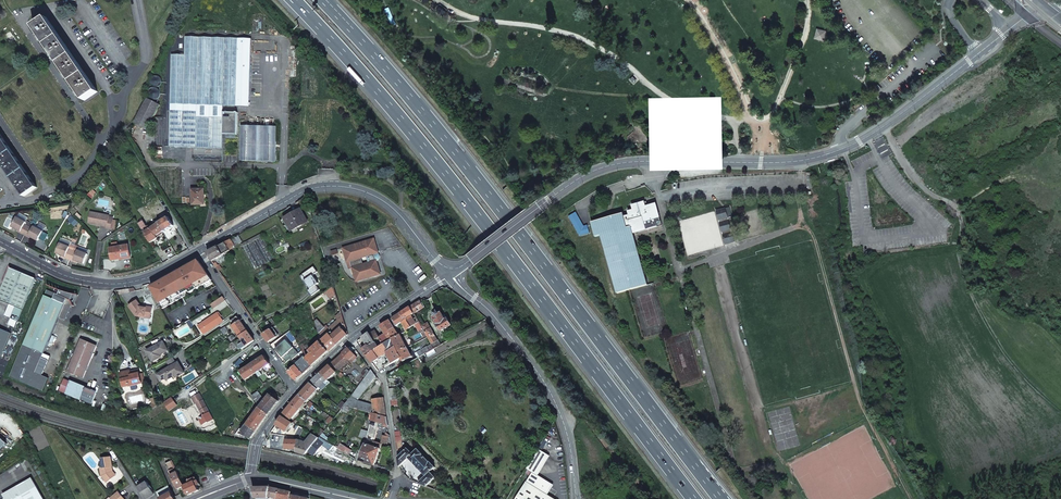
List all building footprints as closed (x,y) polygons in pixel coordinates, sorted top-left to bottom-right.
[(440,6),(438,10),(446,15),(448,11),(440,6)] [(94,92),(41,19),(28,29),(81,101),(94,92)] [(815,38),(817,38),(824,40),(826,32),(820,30),(818,29),(815,38)] [(197,74),(196,73),(195,73),(196,45),(185,45),(184,75),(191,75),(191,82),(194,82),(194,112),(202,112),(202,82),(204,82),(203,112),(219,112),(219,83),(221,83),(221,112),(236,112),(236,83),(238,83),(238,112),(250,112),(250,83),(252,83),(252,112),(263,112),(264,83),(265,83),(265,113),(276,113),(277,83),(279,83),(279,75),(277,75),(277,46),(265,46),(264,74),(263,74),(263,46),(247,45),(247,74),(245,74),(245,46),(230,45),(230,74),(228,74),(229,45),(222,45),(221,74),(219,74),(220,45),(210,45),(210,74),(208,74),(208,45),(204,45),(204,74),(202,74),(203,45),(198,45),(197,74)] [(145,129),(158,105),(146,98),(133,122),(145,129)] [(185,124),(159,123),(159,164),(185,164),(185,124)] [(229,124),(194,124),(193,159),(228,159),(229,124)] [(276,130),(241,129),(241,164),(276,165),(276,130)] [(0,134),(0,162),(24,197),(37,188),(0,134)] [(193,204),(204,204),(204,194),(193,194),(193,204)] [(658,205),(646,208),(644,204),(632,207),(633,210),(629,212),(630,216),(625,217),(624,213),(592,222),(596,237),(601,235),(617,293),(648,285),(633,233),(663,225),(658,205)] [(281,220),(288,231),(308,220),(301,208),(281,220)] [(717,211),(724,238),(726,238),(727,239),(734,237),(727,208),(717,211)] [(569,215),(580,236),(590,233),(588,225),(584,226),(577,211),(569,215)] [(107,228),(110,229),(112,219),(108,219),(109,216),(91,212),(89,223),(107,227),(107,228)] [(158,223),(163,231),(173,225),(168,217),(164,219),(162,216),(156,220),(158,223)] [(24,236),(28,227),(24,225),(25,223),(16,218),(11,228),(17,230),(20,232),(19,234),(24,236)] [(156,235),(163,231),(158,223),(150,228),(148,225),(147,226),(142,219),(137,222),(150,242),(158,238),(156,235)] [(32,229),(28,227),(24,236),(28,238),(29,236),(32,238),(38,241),(42,232),(33,227),(32,229)] [(269,259),(275,255),(264,234),(258,238),(269,259)] [(372,237),(340,248),(343,255),(346,254),(350,268),(353,267),(357,279),(379,272),(373,253),(377,251),(372,237)] [(235,246),(232,239),(208,252),(213,261),(231,250),(230,249),(235,246)] [(251,243),(261,264),(267,260),(257,239),(251,243)] [(70,245),(69,247),(60,244),(56,253),(62,256),(65,257),(64,258),(69,260),(72,251),(74,247),(70,245)] [(246,247),(257,267),(260,265),(249,244),(246,247)] [(129,245),(110,248),(112,260),(121,259),(121,257),(131,255),(129,245)] [(74,247),(72,251),(69,260),(73,262),(74,260),(77,262),(83,264),(87,255),(77,251),(78,249),(74,247)] [(239,251),(249,272),(253,269),(243,248),(239,251)] [(163,280),(151,287),(162,308),(210,281),(199,260),(192,265),(191,263),(185,266),(186,268),(169,277),(168,275),(162,279),(163,280)] [(357,279),(353,267),(350,268),(355,281),(379,273),(379,272),(357,279)] [(17,321),(36,279),(11,268),(0,292),(0,299),(15,306),(10,318),(17,321)] [(330,299),(336,295),(334,289),(334,287),(324,294),(325,295),(327,294),(330,299)] [(48,288),(46,294),(33,325),(11,376),(31,385),(36,372),(60,316),(66,319),(74,299),(48,288)] [(214,307),(225,299),(222,296),(212,304),(214,307)] [(129,306),(136,316),(151,318),(153,307),(141,305),(137,300),(129,306)] [(411,307),(414,314),(425,308),(421,301),(411,307)] [(411,307),(400,314),(405,321),(415,314),(414,314),(411,307)] [(224,321),(218,312),(199,326),(205,334),(224,321)] [(326,325),(319,333),(322,341),(332,332),(334,335),(345,325),(344,323),(341,312),(336,317),(338,320),(329,328),(326,325)] [(438,314),(437,312),(434,314),(435,315),(432,317),(440,331),(451,325),(447,318),(445,320),(441,313),(438,314)] [(400,314),(391,319),(395,326),(405,321),(400,314)] [(245,326),(238,316),(230,321),(237,331),(245,326)] [(407,330),(419,323),(418,320),(415,322),(412,317),(403,324),(407,330)] [(191,318),(186,321),(191,327),(195,324),(191,318)] [(381,326),(386,334),(395,328),(394,327),(390,320),(381,326)] [(267,332),(263,327),(262,325),(258,327),(263,335),(267,332)] [(332,332),(322,341),(323,345),(329,352),(348,336),(345,325),(334,335),(332,332)] [(249,332),(245,326),(237,331),(241,337),(249,332)] [(0,328),(0,356),(10,333),(0,328)] [(395,328),(386,334),(390,341),(392,340),(399,335),(395,328)] [(271,329),(270,330),(267,332),(263,335),(269,342),(277,337),(271,329)] [(431,345),(434,348),(434,349),(441,345),(438,340),(437,340),(430,329),(424,332),(431,345)] [(380,338),(376,330),(371,334),(370,333),(363,337),(368,346),(375,341),(380,338)] [(240,351),(255,340),(253,338),(249,332),(241,337),(245,342),(237,347),(240,351)] [(390,341),(386,334),(380,338),(384,345),(390,341)] [(400,352),(408,348),(407,347),(400,335),(399,335),(392,340),(396,347),(400,352)] [(83,377),(98,344),(83,338),(69,371),(83,377)] [(392,340),(390,341),(384,345),(379,348),(367,356),(372,362),(387,353),(386,352),(396,347),(392,340)] [(323,345),(322,341),(311,351),(313,354),(307,359),(313,366),(329,352),(323,345)] [(379,348),(375,341),(368,346),(363,349),(367,356),(379,348)] [(161,355),(169,351),(164,343),(148,351),(153,362),(162,357),(161,355)] [(415,354),(418,358),(434,348),(431,345),(415,354)] [(351,347),(332,364),(338,370),(349,361),(351,363),(357,357),(352,351),(355,349),(354,348),(351,347)] [(393,363),(402,358),(400,352),(396,347),(386,352),(387,353),(388,352),(393,363)] [(402,358),(404,361),(412,357),(408,348),(400,352),(402,358)] [(271,363),(266,356),(240,373),(242,375),(248,383),(249,382),(247,380),(271,363)] [(307,359),(306,357),(296,366),(289,372),(292,375),(299,369),(304,374),(313,366),(307,359)] [(179,363),(163,372),(157,375),(161,381),(166,378),(168,380),(175,376),(176,378),(185,373),(179,363)] [(330,365),(322,373),(328,380),(337,372),(330,365)] [(130,370),(121,372),(124,386),(130,385),(142,383),(142,382),(145,381),(143,373),(140,374),(139,369),(130,371),(130,370)] [(297,380),(304,374),(299,369),(292,375),(297,380)] [(345,406),(360,409),(375,413),(387,416),(384,398),(374,399),(374,406),(359,401),(378,378),(372,371),(370,373),(366,379),(352,397),(351,398),(350,400),(345,406)] [(49,377),(36,372),(31,385),(43,390),(49,377)] [(322,373),(313,381),(319,388),(328,380),(322,373)] [(61,390),(82,399),(86,388),(80,385),(65,379),(61,390)] [(300,396),(307,402),(318,389),(311,383),(300,396)] [(86,388),(82,399),(92,403),(97,393),(86,388)] [(259,391),(252,396),(257,402),(261,406),(262,408),(269,414),(280,400),(279,399),(281,396),(277,393),(275,396),(271,394),(266,401),(259,391)] [(215,420),(200,393),(192,398),(196,405),(197,404),(202,413),(203,412),(205,416),(204,417),(201,419),(203,425),(208,422),(210,422),(215,420)] [(292,405),(299,412),(307,402),(300,396),(292,405)] [(173,397),(166,402),(171,410),(178,405),(173,397)] [(292,405),(284,414),(292,421),(299,412),(292,405)] [(262,408),(261,406),(257,412),(253,418),(261,424),(268,415),(269,414),(262,408)] [(387,416),(375,413),(369,431),(367,439),(367,440),(374,442),(379,422),(388,425),(387,416)] [(287,433),(293,424),(282,417),(276,425),(287,433)] [(257,431),(261,424),(253,418),(248,425),(254,429),(257,431)] [(241,435),(240,438),(246,439),(248,435),(252,438),(257,431),(254,429),(248,425),(243,432),(242,434),(241,435)] [(318,440),(319,439),(313,435),(307,444),(300,442),(298,441),(297,443),(307,446),(312,448),(318,440)] [(331,445),(320,437),(319,439),(318,440),(324,444),(324,445),(328,448),(331,445)] [(324,444),(318,440),(312,448),(309,451),(315,456),(324,445),(324,444)] [(296,452),(307,455),(309,451),(312,448),(307,446),(297,443),(298,441),(287,441),(286,449),(297,449),(296,452)] [(366,444),(362,455),(360,461),(375,466),(381,449),(380,449),(382,444),(374,442),(372,446),(366,444)] [(349,456),(352,451),(343,445),(340,450),(349,456)] [(418,483),(425,486),(436,477),(431,471),(436,467),(430,461),(430,462),(423,454),(418,449),(413,453),(408,448),(398,458),(399,467),(409,458),(427,476),(418,483)] [(539,448),(529,464),(526,468),(532,472),(516,498),(555,498),(548,495),(552,488),(550,483),(538,475),(550,455),(539,448)] [(112,466),(111,457),(101,458),(102,467),(100,467),(101,473),(105,481),(114,476),(110,470),(110,466),(112,466)] [(185,483),(173,460),(168,462),(171,468),(170,469),(172,474),(178,486),(185,483)] [(191,483),(186,486),(185,486),(189,495),(200,489),(198,485),(196,481),(195,478),(190,480),(191,483)] [(32,479),(3,495),(5,498),(43,498),(32,479)] [(148,482),(139,487),(146,498),(154,493),(148,482)] [(158,492),(160,495),(171,489),(169,486),(158,492)] [(280,490),(270,488),(253,487),(256,498),(265,498),(269,498),(276,498),(278,498),(280,490)] [(109,495),(112,498),(122,498),(124,497),(117,488),(109,495)] [(160,495),(162,498),(175,498),(171,489),(160,495)] [(292,493),(280,490),(278,498),(293,498),(290,498),(292,493)]
